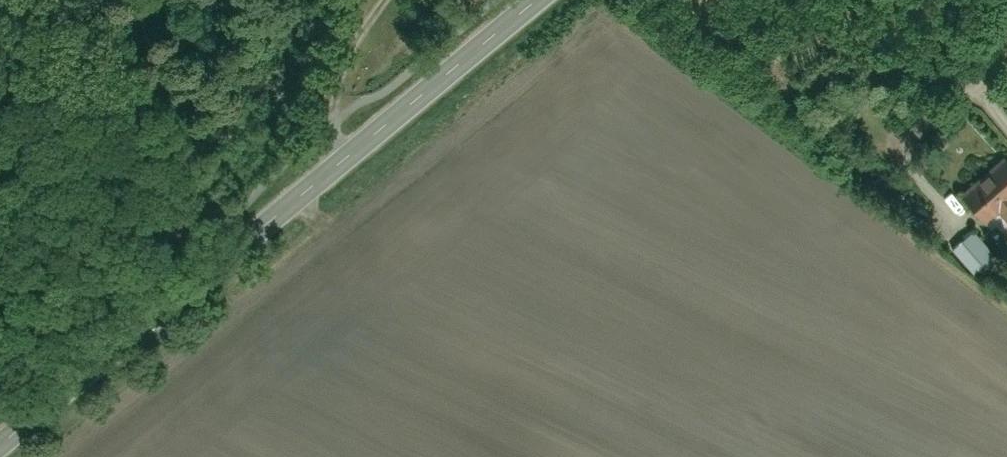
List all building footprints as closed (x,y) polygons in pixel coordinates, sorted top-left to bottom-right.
[(965,198),(990,229),(1002,217),(1006,222),(1006,159),(965,198)]
